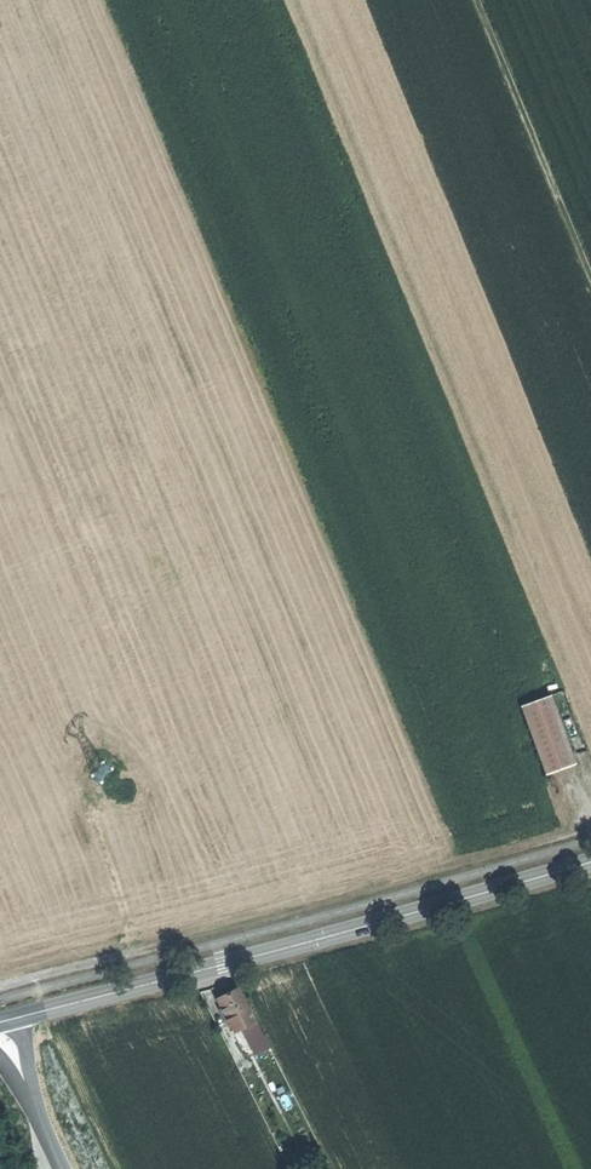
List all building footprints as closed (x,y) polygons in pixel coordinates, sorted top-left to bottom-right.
[(574,763),(550,695),(520,706),(545,774),(574,763)] [(250,1010),(239,988),(228,994),(218,999),(223,1008),(220,1010),(228,1026),(231,1025),(235,1033),(249,1026),(251,1030),(260,1025),(251,1009),(250,1010)] [(271,1047),(260,1025),(251,1030),(261,1048),(263,1047),(265,1050),(271,1047)]
